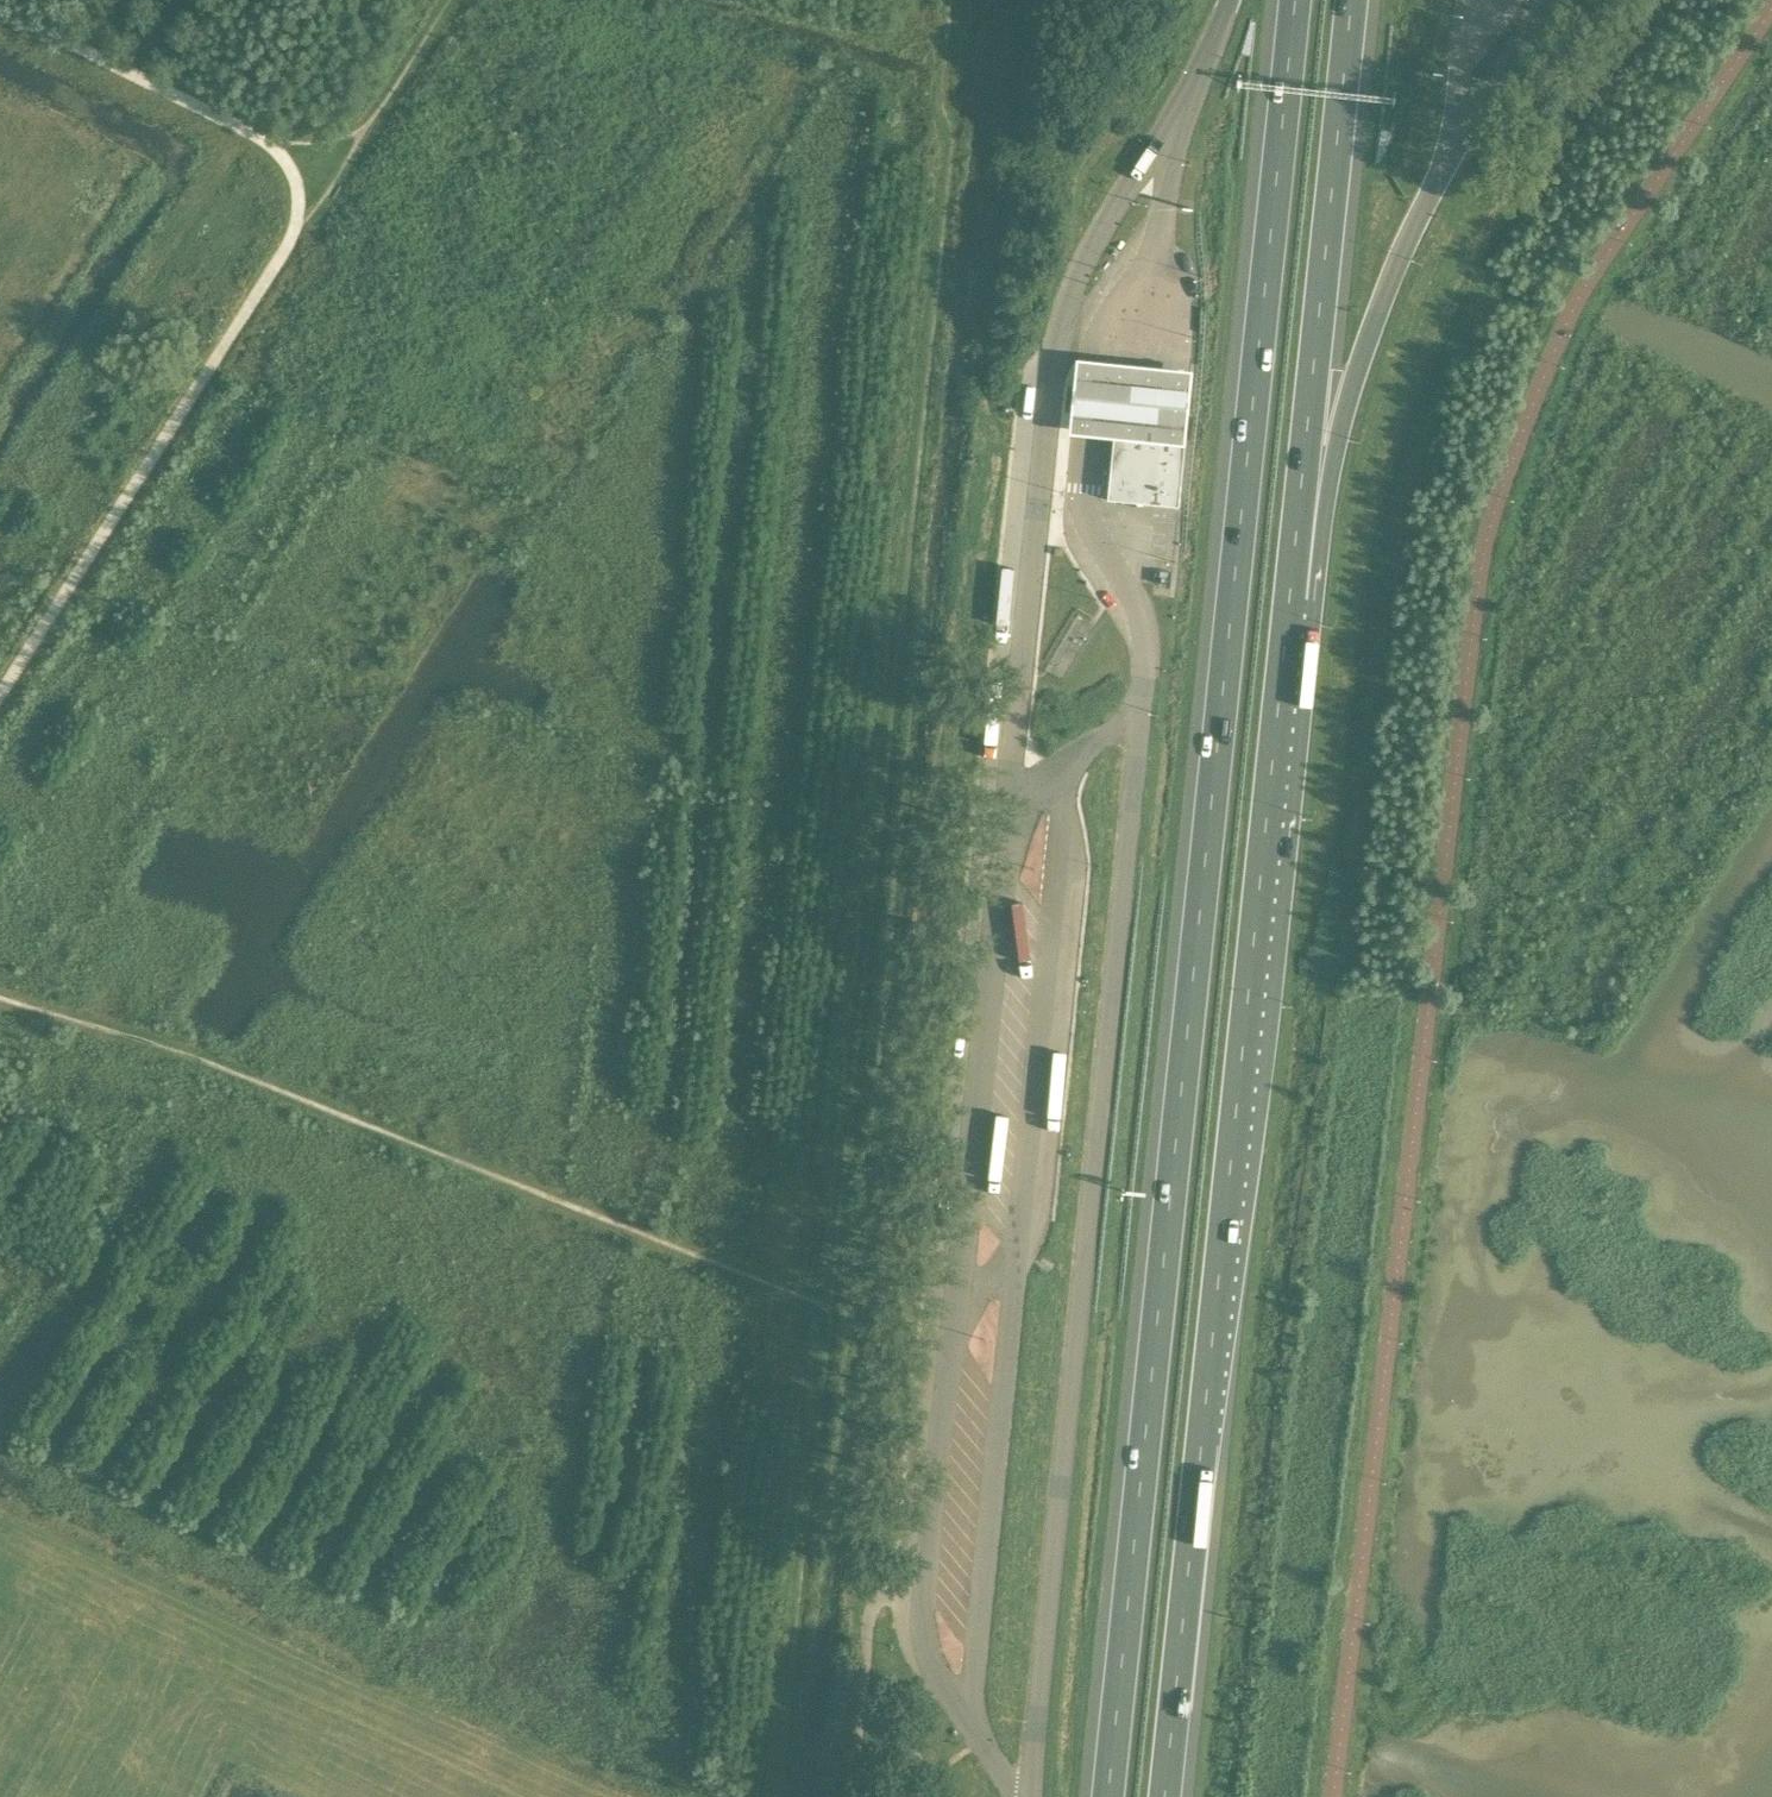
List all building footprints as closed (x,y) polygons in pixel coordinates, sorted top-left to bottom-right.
[(1113,431),(1184,438),(1191,364),(1072,352),(1065,426),(1113,431)] [(1113,431),(1107,497),(1177,504),(1184,438),(1113,431)]
